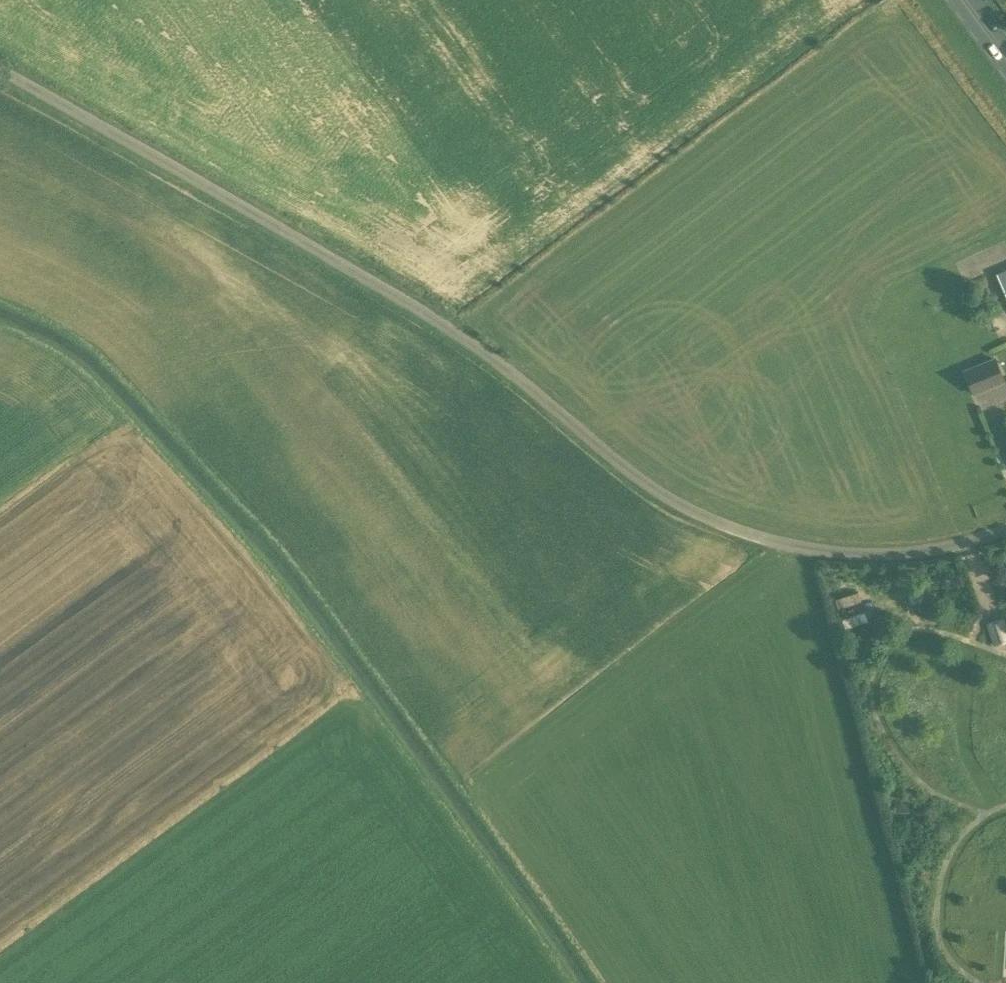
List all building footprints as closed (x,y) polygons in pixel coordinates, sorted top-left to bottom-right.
[(1005,297),(1005,271),(996,275),(1005,297)] [(973,394),(1005,382),(995,356),(963,369),(973,394)] [(1004,617),(986,623),(993,646),(1005,641),(1005,625),(1005,621),(1004,617)]
